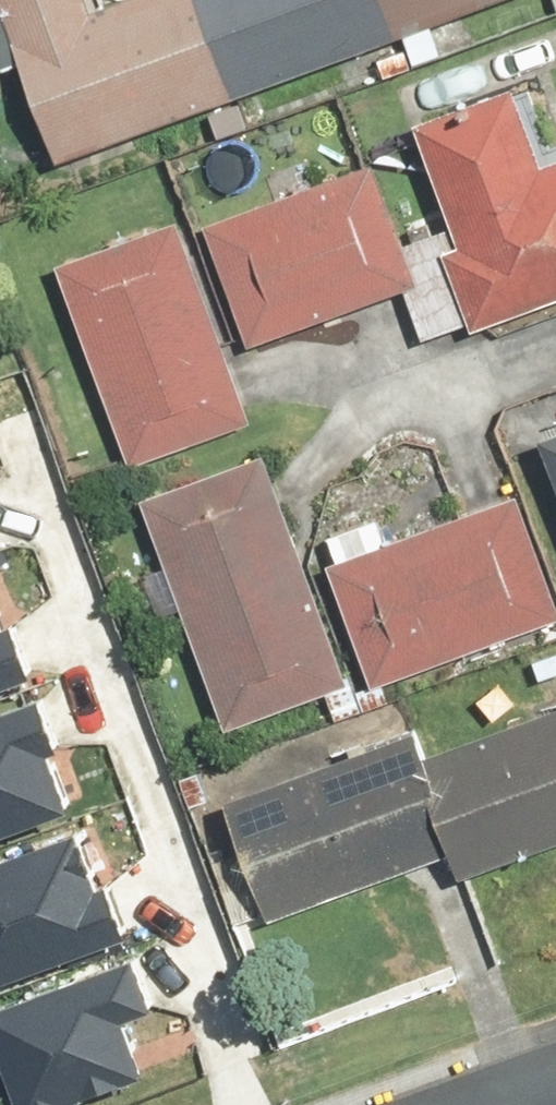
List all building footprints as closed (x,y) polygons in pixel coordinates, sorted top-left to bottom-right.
[(51,164),(504,0),(122,0),(83,14),(78,0),(0,0),(0,24),(51,164)] [(408,124),(453,247),(432,254),(461,333),(555,299),(555,159),(537,166),(509,88),(408,124)] [(369,164),(197,224),(240,348),(412,287),(369,164)] [(172,222),(48,266),(121,470),(244,427),(172,222)] [(532,440),(555,501),(555,431),(532,440)] [(258,455),(136,499),(221,732),(343,687),(258,455)] [(322,567),(368,692),(555,624),(555,619),(512,498),(322,567)] [(36,665),(17,605),(7,608),(0,588),(0,676),(36,665)] [(0,696),(0,821),(70,799),(52,744),(62,741),(43,682),(0,696)] [(219,802),(263,925),(441,861),(449,884),(555,846),(555,709),(422,757),(413,732),(219,802)] [(127,926),(107,867),(98,870),(80,815),(0,841),(0,967),(127,926)] [(0,989),(0,1005),(32,1101),(158,1059),(141,1009),(156,1004),(136,945),(0,989)]
